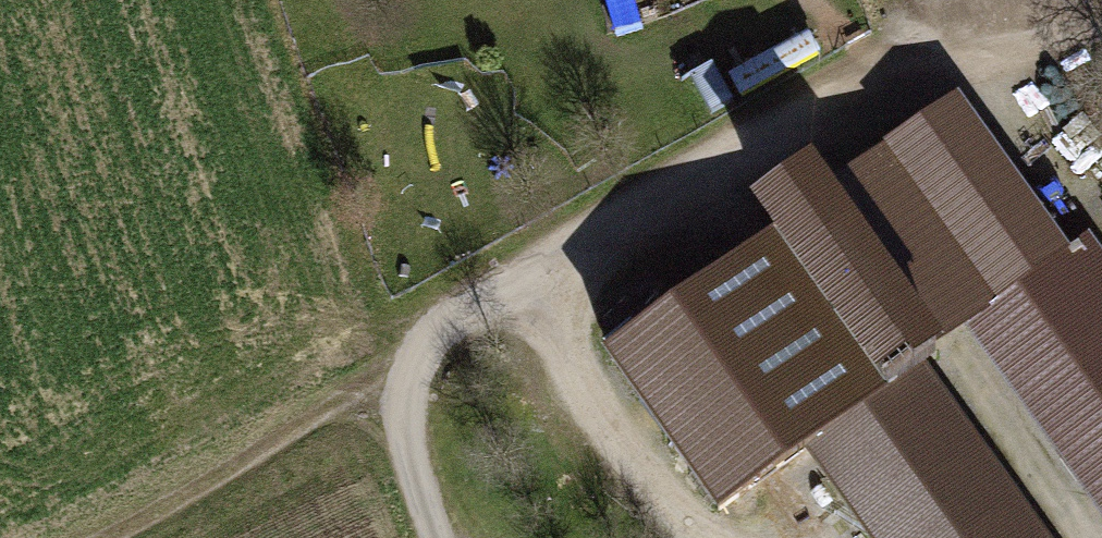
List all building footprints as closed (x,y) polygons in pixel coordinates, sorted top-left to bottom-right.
[(639,26),(633,0),(607,0),(613,31),(639,26)] [(955,113),(886,160),(966,278),(981,269),(995,291),(982,301),(991,313),(1064,261),(955,113)] [(886,160),(825,201),(930,354),(978,322),(991,313),(982,301),(995,291),(981,269),(966,278),(886,160)] [(611,358),(720,510),(809,447),(874,537),(1043,537),(920,363),(930,354),(825,201),(805,173),(755,209),(776,240),(611,358)] [(991,313),(978,322),(1101,496),(1101,261),(1089,243),(1064,261),(991,313)]
